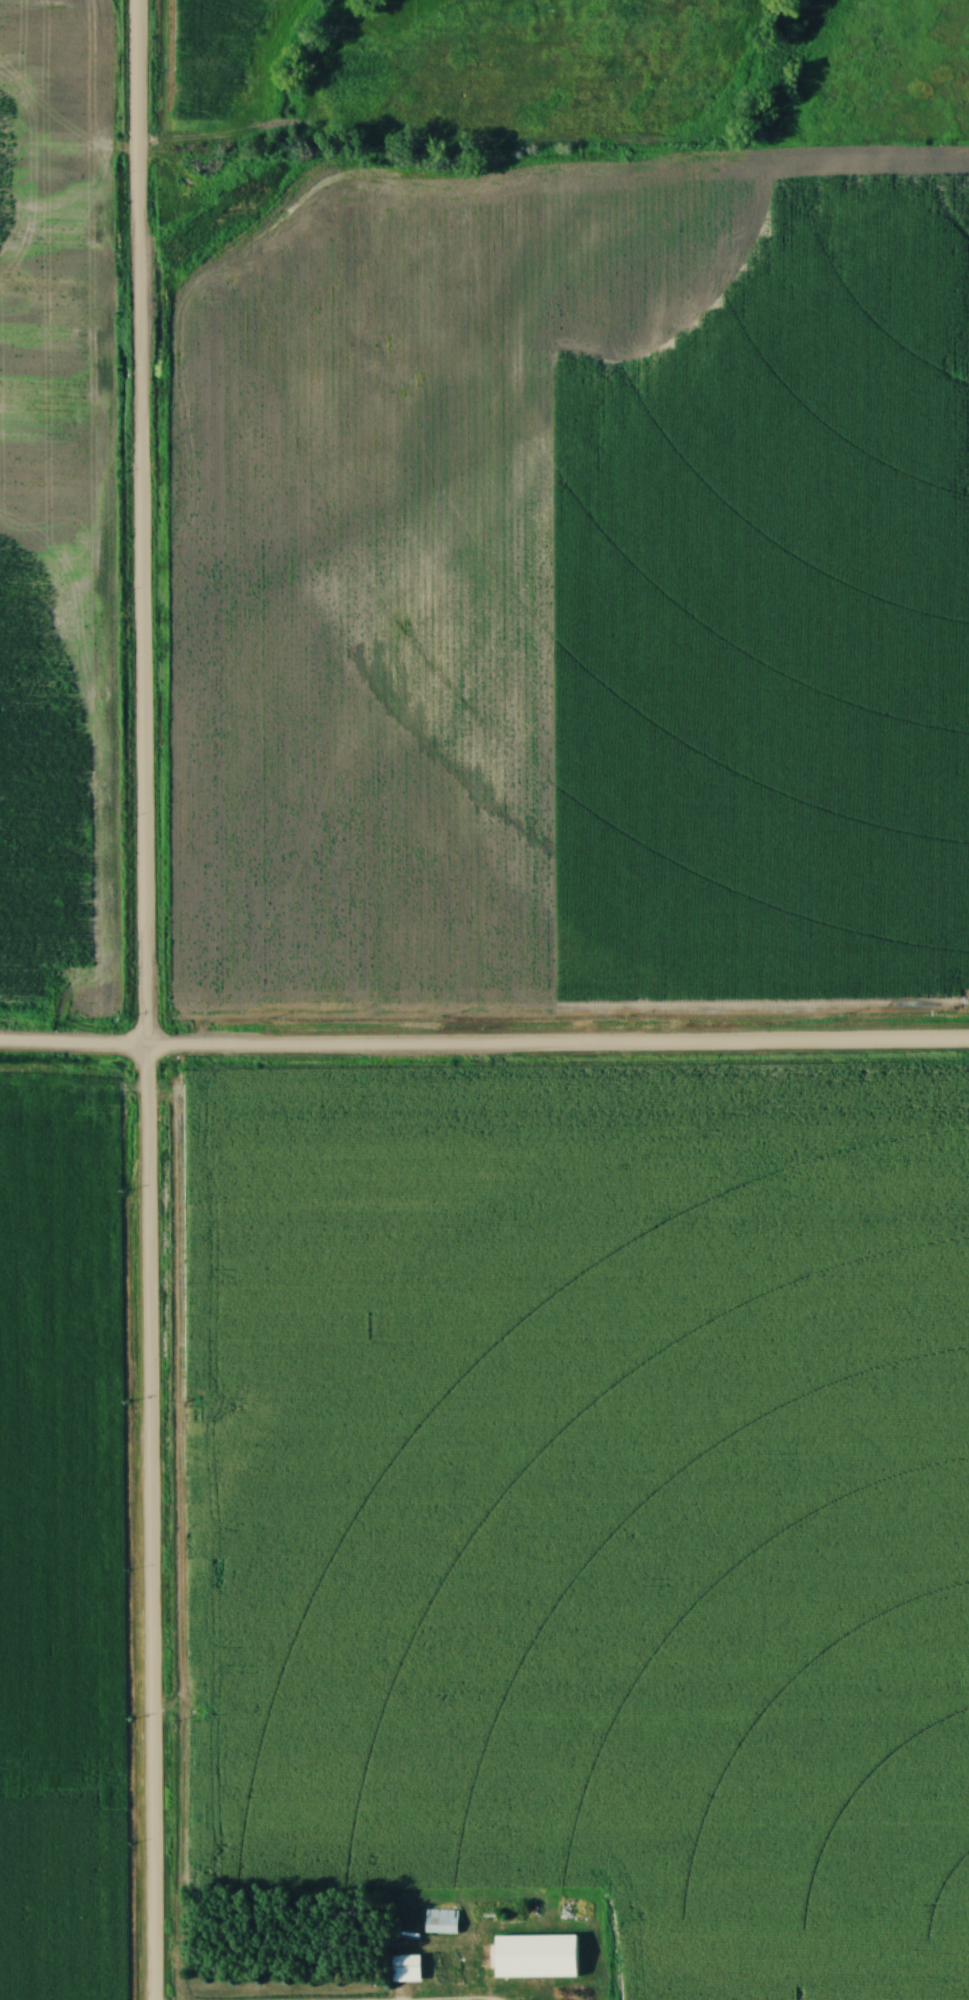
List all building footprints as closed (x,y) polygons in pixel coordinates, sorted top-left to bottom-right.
[(426,1911),(426,1935),(458,1935),(458,1911),(426,1911)] [(541,1976),(567,1976),(567,1954),(541,1954),(541,1976)] [(392,1983),(421,1983),(421,1956),(392,1956),(392,1983)]
